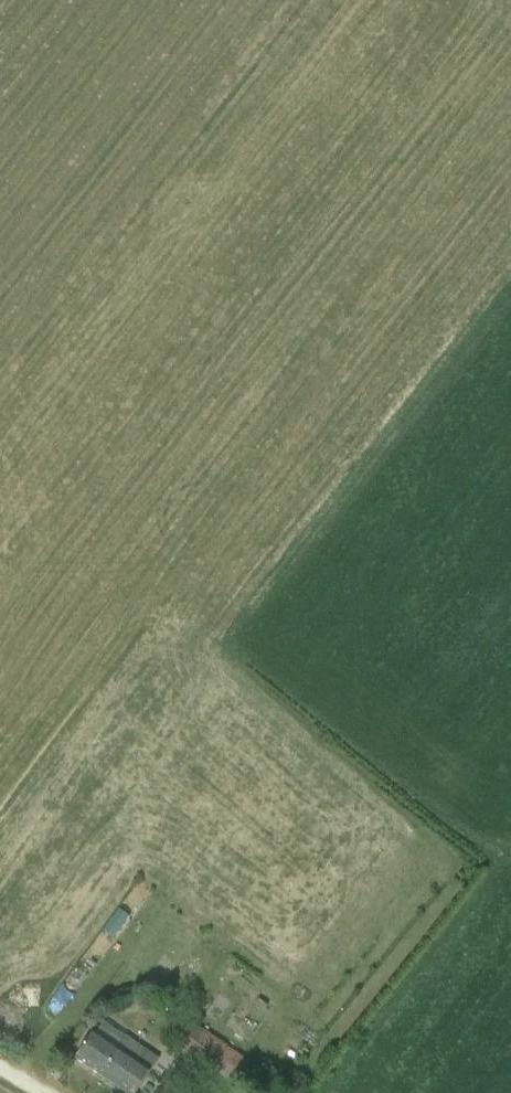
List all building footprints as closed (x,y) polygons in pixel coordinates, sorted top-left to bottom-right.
[(145,1081),(160,1059),(126,1036),(117,1048),(93,1033),(87,1042),(75,1060),(123,1092),(137,1092),(145,1081)] [(204,1064),(229,1080),(244,1057),(219,1041),(204,1064)]
